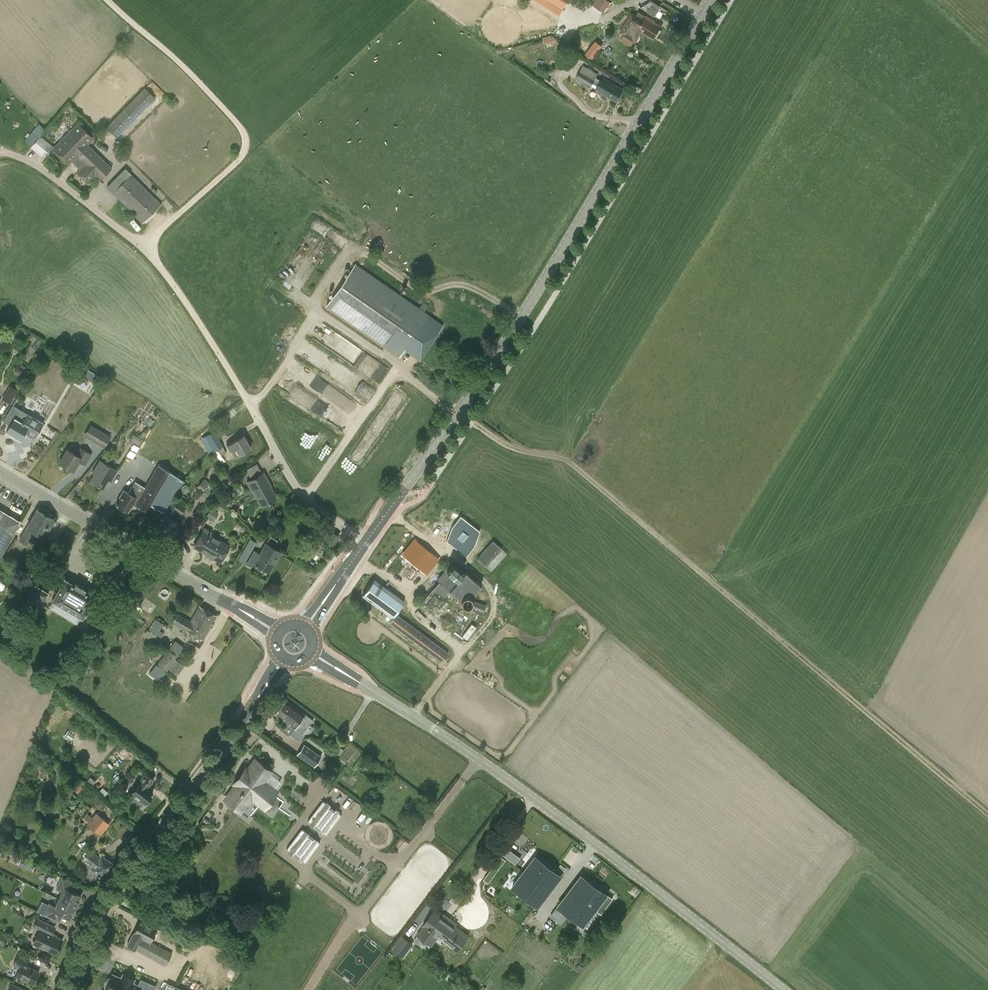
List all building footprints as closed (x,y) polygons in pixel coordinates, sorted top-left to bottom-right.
[(559,15),(569,0),(535,0),(559,15)] [(592,5),(604,12),(611,1),(608,0),(595,0),(592,5)] [(655,16),(661,5),(653,1),(647,12),(655,16)] [(620,33),(636,42),(642,32),(653,39),(660,26),(652,21),(653,20),(647,16),(646,17),(639,13),(637,16),(631,13),(620,33)] [(590,48),(585,55),(592,60),(597,53),(590,48)] [(576,77),(591,86),(598,74),(583,65),(576,77)] [(603,77),(596,90),(616,102),(623,89),(603,77)] [(106,127),(117,137),(156,97),(145,87),(106,127)] [(100,180),(112,168),(86,144),(92,137),(80,125),(69,136),(68,134),(53,150),(69,165),(73,160),(82,169),(78,173),(89,183),(96,176),(100,180)] [(25,140),(32,145),(40,136),(33,130),(25,140)] [(40,136),(32,145),(31,147),(44,158),(54,146),(41,136),(40,136)] [(162,204),(132,174),(125,167),(106,187),(113,194),(143,223),(162,204)] [(355,263),(326,306),(399,357),(429,314),(355,263)] [(61,387),(67,392),(73,385),(67,380),(61,387)] [(2,398),(10,403),(18,389),(10,384),(2,398)] [(28,413),(23,422),(14,417),(6,431),(20,439),(24,433),(34,439),(44,422),(28,413)] [(84,435),(104,448),(111,436),(90,424),(84,435)] [(224,445),(214,429),(200,438),(209,454),(215,451),(218,456),(226,451),(223,446),(224,445)] [(130,442),(141,446),(144,438),(133,434),(130,442)] [(230,451),(231,450),(235,457),(239,455),(250,449),(243,435),(227,444),(230,451)] [(73,471),(79,460),(85,464),(92,454),(81,446),(76,454),(67,449),(59,462),(73,471)] [(124,490),(116,504),(128,511),(133,503),(150,512),(154,505),(164,512),(185,481),(156,465),(160,458),(147,450),(130,479),(135,482),(128,493),(124,490)] [(117,470),(100,460),(92,472),(94,473),(90,480),(103,488),(108,479),(111,481),(117,470)] [(264,472),(246,482),(251,489),(252,489),(261,506),(277,498),(267,480),(268,480),(264,472)] [(227,477),(221,483),(227,489),(233,482),(227,477)] [(197,484),(206,497),(214,491),(205,478),(197,484)] [(220,497),(228,506),(233,501),(228,495),(230,493),(228,490),(220,497)] [(178,522),(171,518),(176,511),(181,515),(186,506),(175,499),(165,514),(154,530),(167,539),(171,532),(175,534),(180,527),(177,524),(178,522)] [(206,515),(215,520),(219,512),(211,507),(206,515)] [(3,549),(5,550),(10,543),(8,542),(14,532),(20,521),(0,509),(0,555),(3,549)] [(37,509),(27,527),(19,540),(27,545),(32,537),(34,537),(37,533),(43,537),(54,519),(37,509)] [(451,527),(446,541),(466,556),(474,546),(480,531),(460,516),(451,527)] [(229,545),(211,535),(213,531),(204,526),(193,546),(220,561),(229,545)] [(340,536),(333,531),(326,541),(333,546),(340,536)] [(238,560),(244,563),(256,542),(250,538),(238,560)] [(266,543),(260,553),(254,550),(246,564),(254,570),(257,564),(269,572),(281,552),(266,543)] [(418,544),(407,558),(411,562),(423,548),(418,544)] [(432,553),(421,567),(426,571),(437,557),(432,553)] [(465,572),(464,573),(449,589),(458,597),(458,601),(459,605),(461,607),(465,609),(468,609),(472,608),(484,612),(485,605),(475,601),(473,596),(475,593),(481,599),(487,592),(480,586),(481,586),(465,572)] [(395,613),(402,604),(404,600),(374,578),(362,595),(392,617),(395,613)] [(88,605),(93,596),(94,596),(83,590),(84,589),(75,584),(75,585),(64,579),(52,599),(53,600),(81,616),(82,617),(83,615),(89,618),(94,608),(88,605)] [(35,586),(22,608),(35,616),(48,593),(35,586)] [(140,605),(144,599),(137,594),(133,600),(140,605)] [(217,615),(199,605),(191,621),(178,613),(173,622),(203,639),(217,615)] [(449,652),(395,613),(392,617),(388,623),(433,655),(429,661),(437,667),(449,652)] [(155,618),(148,629),(157,635),(164,623),(155,618)] [(157,664),(166,671),(184,647),(175,640),(157,664)] [(313,719),(305,713),(295,706),(286,699),(274,714),(284,721),(293,728),(289,733),(299,741),(301,739),(304,735),(302,734),(313,719)] [(304,744),(297,754),(313,766),(320,756),(304,744)] [(268,771),(255,762),(245,775),(242,773),(238,779),(241,781),(227,798),(239,807),(252,792),(264,802),(272,792),(259,782),(268,771)] [(145,803),(153,793),(146,788),(153,779),(146,773),(131,793),(145,803)] [(275,794),(266,806),(275,813),(284,800),(275,794)] [(338,812),(325,802),(323,800),(307,820),(310,822),(323,832),(326,834),(341,814),(338,812)] [(87,823),(94,815),(89,811),(83,819),(87,823)] [(87,823),(101,835),(110,824),(96,813),(87,823)] [(302,828),(287,848),(289,850),(302,860),(305,862),(320,842),(318,840),(304,830),(302,828)] [(505,855),(517,864),(522,857),(510,848),(505,855)] [(103,877),(113,863),(102,855),(100,857),(90,849),(82,859),(93,867),(91,869),(103,877)] [(485,877),(483,879),(488,883),(506,860),(501,856),(485,877)] [(528,874),(546,888),(549,883),(553,886),(561,875),(536,856),(528,867),(531,869),(528,874)] [(18,864),(32,871),(35,865),(21,858),(18,864)] [(561,865),(557,869),(562,873),(566,868),(561,865)] [(542,892),(546,888),(528,874),(524,879),(521,876),(512,887),(538,906),(546,895),(542,892)] [(595,903),(599,906),(608,895),(583,875),(574,886),(578,889),(571,898),(567,895),(558,906),(584,926),(593,915),(588,911),(595,903)] [(56,888),(62,891),(58,899),(75,908),(81,895),(74,891),(77,884),(61,876),(56,888)] [(59,921),(63,915),(70,918),(75,908),(58,899),(55,905),(49,903),(44,914),(59,921)] [(552,916),(561,923),(567,916),(558,909),(552,916)] [(435,936),(447,921),(433,911),(421,926),(423,926),(416,935),(429,945),(433,940),(436,936),(435,936)] [(33,927),(40,930),(33,943),(56,954),(62,940),(51,935),(56,926),(38,917),(33,927)] [(128,944),(135,948),(165,965),(172,953),(150,940),(157,928),(140,919),(128,944)] [(436,936),(433,940),(441,946),(444,942),(456,951),(467,937),(454,927),(447,921),(435,936),(436,936)] [(403,936),(394,949),(403,956),(412,943),(403,936)] [(13,964),(20,968),(16,976),(33,984),(39,971),(27,966),(31,959),(18,953),(13,964)] [(141,980),(139,986),(131,983),(132,982),(122,978),(121,979),(113,975),(111,978),(110,977),(109,978),(107,980),(106,983),(106,985),(106,987),(107,987),(106,989),(153,989),(155,986),(141,980)]
